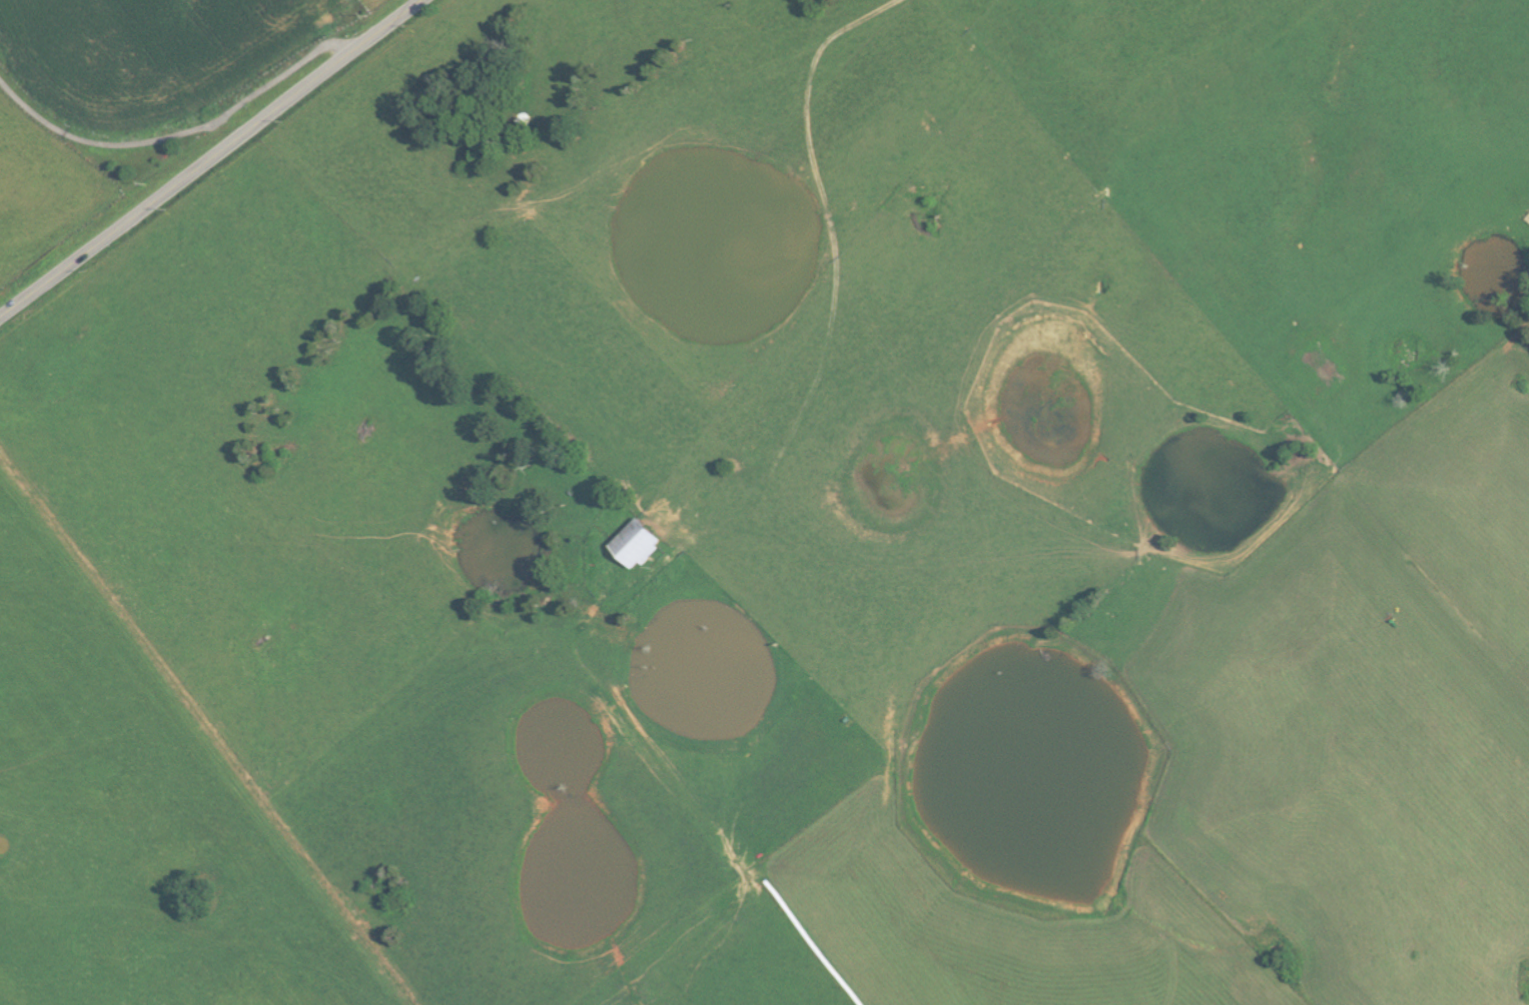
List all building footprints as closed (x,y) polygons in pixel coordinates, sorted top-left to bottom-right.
[(612,546),(637,572),(666,543),(641,517),(612,546)]
